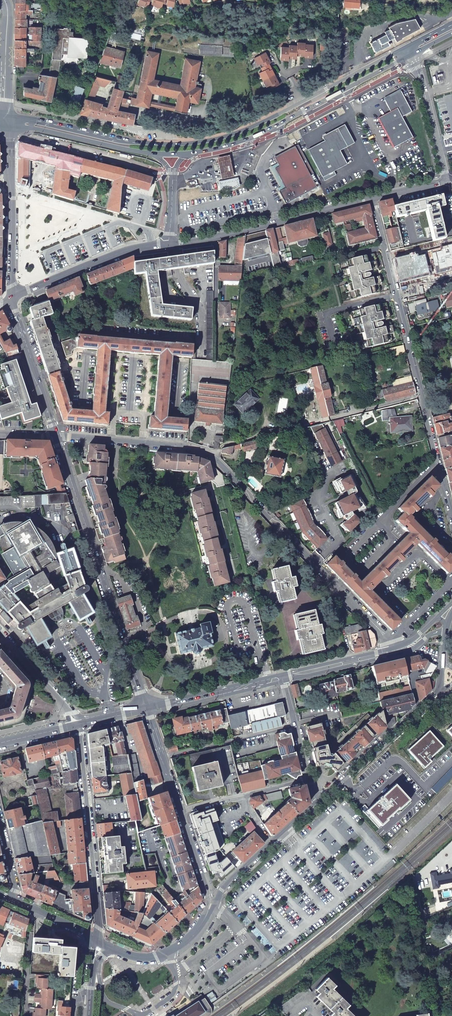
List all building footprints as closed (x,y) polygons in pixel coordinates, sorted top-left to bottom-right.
[(149,3),(152,4),(151,6),(158,8),(160,3),(170,6),(172,0),(149,0),(149,3)] [(345,7),(360,8),(360,0),(345,0),(345,7)] [(15,19),(24,19),(25,14),(32,14),(32,10),(30,10),(15,10),(15,19)] [(375,53),(389,46),(387,41),(389,40),(394,38),(395,42),(402,39),(402,38),(420,30),(415,20),(396,23),(388,27),(389,29),(384,32),(386,34),(370,42),(375,53)] [(49,76),(56,76),(58,76),(59,60),(65,61),(65,63),(76,64),(77,57),(85,58),(87,39),(69,38),(70,28),(63,28),(63,29),(54,28),(51,60),(50,60),(49,76)] [(14,40),(14,48),(24,48),(25,45),(43,46),(43,40),(40,40),(32,40),(25,40),(14,40)] [(311,57),(311,45),(303,45),(304,43),(296,43),(296,46),(288,45),(288,48),(280,47),(279,54),(283,54),(282,60),(287,60),(287,58),(287,52),(291,52),(290,58),(295,58),(295,55),(295,50),(299,50),(298,55),(303,56),(303,51),(307,52),(306,57),(311,57)] [(221,47),(199,46),(199,55),(221,55),(221,47)] [(14,48),(14,56),(24,57),(24,48),(14,48)] [(122,52),(103,48),(97,64),(118,68),(122,52)] [(150,95),(174,100),(176,93),(189,95),(188,103),(198,105),(199,98),(201,86),(195,84),(199,62),(185,59),(180,85),(153,79),(158,54),(146,52),(139,91),(138,91),(136,99),(131,98),(130,100),(120,98),(121,91),(111,89),(107,108),(120,111),(118,108),(118,107),(119,102),(129,104),(148,108),(148,107),(149,102),(150,95)] [(264,52),(253,58),(256,65),(260,63),(262,67),(260,68),(261,71),(258,73),(265,87),(269,85),(271,88),(278,84),(276,79),(270,69),(267,64),(269,63),(266,58),(264,52)] [(17,66),(23,66),(24,66),(24,57),(14,56),(14,66),(17,66)] [(56,76),(49,76),(39,74),(39,84),(39,88),(33,87),(32,88),(23,87),(23,95),(50,101),(56,76)] [(83,89),(74,85),(68,101),(77,105),(83,89)] [(403,118),(413,113),(402,92),(385,101),(391,112),(379,119),(395,149),(414,138),(403,118)] [(173,106),(172,111),(186,114),(188,103),(189,95),(176,93),(174,100),(173,106)] [(101,104),(84,100),(79,114),(132,124),(134,114),(120,111),(107,108),(101,107),(101,104)] [(173,106),(149,102),(148,107),(172,111),(173,106)] [(308,151),(325,182),(336,176),(334,173),(347,166),(340,152),(355,144),(345,125),(324,136),(324,140),(325,142),(308,151)] [(121,183),(125,171),(121,170),(121,168),(118,167),(117,169),(87,161),(87,160),(84,159),(83,160),(61,155),(61,153),(58,152),(57,154),(25,146),(25,144),(21,143),(21,145),(19,144),(18,183),(28,186),(28,159),(55,166),(52,194),(53,194),(56,195),(73,200),(75,192),(67,190),(70,176),(79,178),(81,174),(114,184),(106,210),(113,213),(118,214),(120,187),(121,183)] [(285,205),(320,186),(298,145),(274,158),(279,167),(275,169),(285,189),(279,192),(285,205)] [(221,177),(222,180),(234,177),(233,175),(231,166),(230,158),(229,156),(217,159),(218,160),(220,168),(221,177)] [(149,178),(125,171),(121,183),(147,191),(151,179),(149,178)] [(238,178),(218,182),(221,192),(234,190),(240,187),(238,178)] [(441,196),(393,207),(396,218),(425,211),(426,212),(437,209),(444,207),(441,196)] [(394,212),(393,207),(391,200),(385,201),(388,213),(394,212)] [(378,203),(385,231),(392,229),(390,223),(388,213),(385,201),(378,203)] [(361,217),(370,214),(368,205),(332,214),(335,227),(344,225),(343,222),(361,217)] [(437,209),(426,212),(429,224),(440,222),(437,209)] [(364,228),(373,226),(370,214),(361,217),(364,228)] [(316,237),(312,219),(283,226),(288,244),(316,237)] [(390,223),(392,229),(398,228),(397,221),(390,223)] [(440,222),(429,224),(432,239),(433,241),(444,238),(443,236),(440,222)] [(377,239),(373,226),(364,228),(346,233),(349,246),(377,239)] [(390,252),(403,249),(398,228),(392,229),(385,231),(390,252)] [(275,229),(265,231),(274,270),(282,268),(278,252),(284,250),(282,241),(278,242),(275,229)] [(265,231),(245,236),(242,261),(270,254),(265,231)] [(219,267),(219,280),(240,280),(242,261),(245,236),(237,238),(234,267),(219,267)] [(167,252),(133,257),(134,269),(135,275),(146,274),(151,316),(191,320),(192,309),(161,306),(157,272),(167,271),(177,269),(188,268),(213,264),(213,246),(182,250),(183,257),(176,258),(168,259),(167,252)] [(406,254),(404,248),(403,249),(390,252),(392,257),(406,254)] [(373,254),(338,263),(342,278),(350,276),(352,283),(344,285),(346,293),(349,292),(351,300),(380,292),(378,285),(381,284),(379,276),(376,277),(375,275),(374,274),(373,274),(370,275),(369,274),(368,274),(368,271),(377,269),(373,254)] [(87,275),(86,275),(91,286),(134,269),(133,257),(87,275)] [(409,261),(394,265),(400,289),(414,285),(409,261)] [(78,278),(45,292),(49,302),(73,292),(75,296),(85,292),(78,278)] [(407,296),(409,302),(422,299),(420,293),(407,296)] [(446,306),(451,304),(451,294),(444,296),(446,306)] [(415,302),(417,314),(426,312),(426,311),(429,310),(430,312),(439,310),(437,301),(426,303),(426,299),(415,302)] [(230,302),(219,302),(219,311),(220,311),(220,314),(219,315),(220,318),(230,318),(230,302)] [(53,315),(49,303),(29,309),(33,321),(30,322),(47,373),(49,377),(59,373),(58,369),(41,319),(53,315)] [(388,326),(387,324),(386,323),(383,324),(382,323),(381,322),(380,321),(390,318),(386,303),(351,312),(355,327),(362,325),(364,332),(357,334),(358,342),(361,341),(363,349),(392,341),(390,333),(394,333),(392,325),(388,326)] [(0,312),(0,333),(7,329),(7,331),(9,332),(10,332),(11,331),(12,330),(12,329),(7,320),(2,311),(0,312)] [(59,373),(49,377),(59,408),(63,421),(107,425),(108,413),(104,413),(104,409),(110,354),(110,350),(118,351),(118,352),(152,355),(152,354),(160,355),(159,359),(154,414),(154,418),(150,417),(148,429),(186,433),(187,421),(166,419),(166,415),(171,360),(172,356),(192,358),(194,346),(176,345),(96,338),(96,337),(79,335),(78,337),(62,342),(66,357),(72,355),(72,352),(72,350),(74,349),(75,348),(77,347),(98,349),(97,353),(92,409),(92,412),(71,410),(70,407),(71,407),(71,406),(71,405),(71,404),(71,403),(70,403),(69,403),(62,382),(63,382),(63,381),(63,380),(63,379),(62,378),(61,378),(59,373)] [(6,353),(18,349),(16,343),(14,339),(9,340),(4,343),(0,336),(0,342),(6,353)] [(405,352),(403,345),(388,349),(390,357),(405,352)] [(0,370),(0,390),(6,388),(11,403),(0,406),(0,416),(1,419),(22,412),(25,422),(40,417),(36,404),(31,405),(19,371),(16,360),(0,365),(2,370),(0,370)] [(316,367),(328,416),(334,414),(329,396),(330,396),(329,392),(331,391),(330,388),(328,388),(327,383),(326,383),(322,366),(316,367)] [(323,417),(328,416),(316,367),(310,369),(315,386),(314,387),(317,399),(318,399),(323,417)] [(395,387),(413,382),(412,377),(394,382),(395,387)] [(416,394),(413,382),(395,387),(378,391),(381,402),(416,394)] [(225,385),(198,383),(194,421),(206,422),(210,422),(222,423),(225,385)] [(258,399),(250,390),(235,404),(243,413),(258,399)] [(412,431),(411,416),(399,417),(399,418),(397,418),(394,409),(388,410),(381,411),(382,421),(390,421),(391,435),(406,433),(406,431),(412,431)] [(450,421),(451,420),(451,416),(449,417),(449,414),(432,418),(434,425),(450,421)] [(333,421),(337,429),(341,428),(341,426),(344,425),(343,418),(333,421)] [(450,421),(434,425),(437,435),(443,434),(443,433),(451,431),(451,427),(450,421)] [(322,423),(310,426),(313,433),(314,433),(316,435),(315,436),(316,439),(318,439),(329,433),(326,427),(324,428),(322,423)] [(329,433),(318,439),(320,444),(319,445),(321,448),(322,448),(334,442),(329,433)] [(440,449),(451,446),(451,441),(451,439),(451,435),(437,438),(440,449)] [(223,442),(223,436),(215,436),(214,449),(218,449),(218,442),(223,442)] [(261,439),(241,444),(242,447),(243,451),(263,446),(261,439)] [(4,454),(3,456),(15,456),(15,457),(34,458),(34,455),(37,456),(39,458),(40,460),(49,489),(63,484),(62,480),(50,445),(46,442),(38,441),(4,440),(4,446),(4,447),(4,451),(4,454)] [(338,451),(334,442),(322,448),(325,453),(324,454),(325,457),(338,451)] [(90,471),(105,473),(105,471),(106,465),(108,465),(107,461),(107,453),(104,453),(105,446),(89,445),(88,459),(82,459),(83,452),(80,452),(76,454),(75,462),(73,462),(77,475),(90,471)] [(233,446),(222,449),(221,455),(232,456),(232,450),(233,446)] [(440,449),(445,469),(451,468),(451,446),(440,449)] [(343,460),(338,451),(325,457),(327,461),(328,460),(331,466),(343,460)] [(207,481),(210,480),(209,476),(208,474),(212,471),(209,462),(198,458),(194,457),(194,456),(184,455),(165,453),(155,453),(155,457),(153,457),(153,463),(154,464),(154,468),(159,468),(159,467),(164,467),(163,468),(172,469),(172,468),(181,468),(181,470),(193,471),(194,469),(198,470),(197,471),(200,483),(207,481)] [(265,474),(280,477),(284,460),(269,457),(268,461),(266,461),(264,470),(266,470),(265,474)] [(37,461),(47,490),(49,489),(40,460),(37,461)] [(214,479),(218,471),(217,469),(215,467),(209,462),(212,471),(208,474),(209,476),(210,480),(214,479)] [(105,479),(105,473),(90,471),(77,475),(86,504),(106,497),(104,490),(105,489),(106,488),(105,487),(105,486),(104,486),(105,479)] [(212,578),(214,586),(223,584),(240,579),(241,581),(244,580),(244,578),(220,486),(226,485),(223,476),(218,471),(214,479),(210,480),(207,481),(208,484),(207,490),(191,494),(194,505),(192,506),(194,511),(195,510),(200,529),(198,530),(199,534),(201,534),(206,553),(204,553),(206,558),(207,557),(211,573),(210,574),(211,578),(212,578)] [(353,474),(350,475),(355,486),(356,488),(359,486),(353,474)] [(336,482),(331,484),(339,501),(335,503),(342,517),(343,516),(344,519),(347,520),(342,525),(349,532),(360,521),(368,513),(356,488),(355,486),(350,475),(336,482)] [(413,493),(422,502),(428,496),(430,497),(433,495),(431,493),(438,486),(429,477),(413,493)] [(66,493),(59,494),(21,496),(22,508),(41,507),(41,505),(69,503),(66,493)] [(416,508),(422,502),(413,493),(398,508),(403,513),(408,516),(410,514),(413,511),(415,512),(417,510),(416,508)] [(106,497),(86,504),(92,522),(112,515),(106,497)] [(291,507),(293,512),(305,506),(306,506),(305,502),(304,503),(303,501),(304,501),(302,497),(291,502),(293,506),(291,507)] [(293,512),(297,521),(310,515),(309,512),(308,512),(305,506),(293,512)] [(411,519),(408,516),(403,513),(395,521),(402,528),(404,530),(404,529),(408,533),(407,534),(412,539),(421,530),(411,519)] [(112,515),(92,522),(99,540),(118,534),(112,515)] [(310,515),(297,521),(302,532),(313,524),(311,519),(312,518),(310,515)] [(22,573),(8,582),(4,585),(1,581),(5,579),(0,570),(0,604),(18,625),(18,628),(18,629),(20,629),(21,629),(23,629),(25,632),(28,630),(37,645),(50,638),(45,627),(40,630),(35,622),(50,613),(54,618),(57,616),(60,615),(59,608),(73,600),(78,608),(73,611),(79,621),(93,613),(84,598),(87,596),(85,593),(86,593),(87,591),(87,590),(87,589),(86,587),(84,586),(72,551),(57,555),(60,563),(58,565),(55,560),(53,549),(47,539),(38,531),(31,527),(18,524),(18,526),(13,526),(4,527),(2,529),(4,533),(5,536),(0,539),(0,546),(8,561),(13,562),(15,561),(22,573)] [(302,532),(310,541),(321,531),(319,528),(318,529),(313,524),(302,532)] [(431,540),(421,530),(412,539),(416,543),(431,558),(440,549),(434,543),(435,541),(433,539),(431,540)] [(324,534),(321,531),(310,541),(318,548),(327,539),(323,534),(324,534)] [(118,534),(99,540),(106,562),(108,562),(113,560),(114,562),(114,563),(125,559),(123,552),(119,542),(120,541),(118,534)] [(407,534),(399,543),(408,552),(416,543),(412,539),(407,534)] [(399,543),(384,558),(393,567),(399,561),(400,562),(403,559),(402,558),(408,552),(399,543)] [(431,558),(447,574),(451,569),(451,561),(449,558),(450,556),(448,554),(446,555),(440,549),(431,558)] [(334,557),(326,565),(339,578),(347,570),(342,565),(343,564),(340,561),(339,562),(334,557)] [(384,558),(369,573),(378,582),(384,576),(386,577),(388,574),(387,573),(393,567),(384,558)] [(287,566),(273,570),(280,602),(295,599),(292,587),(296,587),(294,577),(290,578),(287,566)] [(352,575),(347,570),(339,578),(360,600),(368,591),(359,582),(355,578),(356,577),(353,574),(352,575)] [(359,582),(368,591),(369,591),(378,582),(369,573),(359,582)] [(368,591),(360,600),(375,614),(384,605),(369,591),(368,591)] [(120,599),(117,600),(127,629),(139,625),(129,596),(120,599)] [(384,605),(375,614),(391,630),(400,621),(384,605)] [(313,610),(295,615),(304,654),(322,650),(319,635),(322,634),(320,624),(317,625),(313,610)] [(197,654),(199,654),(201,651),(200,649),(209,647),(212,646),(211,639),(210,635),(209,634),(211,633),(210,628),(208,622),(199,625),(200,628),(196,629),(192,630),(188,631),(184,632),(175,634),(177,642),(177,644),(180,654),(184,653),(192,651),(192,653),(195,655),(197,654)] [(373,634),(369,630),(365,631),(357,624),(344,628),(346,636),(350,635),(354,653),(374,648),(376,643),(375,636),(373,634)] [(21,669),(3,647),(0,650),(0,669),(9,679),(21,669)] [(417,655),(403,658),(405,663),(424,659),(417,655)] [(392,661),(372,666),(380,701),(412,694),(405,663),(403,658),(395,660),(396,662),(392,663),(392,661)] [(405,663),(412,694),(414,705),(431,690),(428,679),(428,678),(436,666),(424,659),(405,663)] [(21,669),(9,679),(15,686),(15,688),(10,707),(8,709),(0,710),(0,713),(3,726),(14,723),(18,722),(20,721),(21,720),(23,718),(28,703),(32,688),(33,686),(33,684),(32,681),(30,679),(21,669)] [(343,677),(333,679),(334,681),(336,692),(353,688),(349,674),(343,675),(343,677)] [(322,698),(337,695),(336,692),(334,681),(319,685),(320,690),(318,690),(319,694),(321,693),(322,698)] [(290,685),(294,697),(300,696),(297,684),(290,685)] [(412,694),(380,701),(382,709),(383,715),(411,708),(414,705),(412,694)] [(228,715),(229,722),(233,737),(242,735),(241,732),(243,731),(241,726),(251,724),(253,733),(281,726),(279,716),(285,715),(282,702),(248,710),(228,715)] [(209,713),(213,730),(218,728),(218,725),(229,722),(228,715),(226,708),(209,713)] [(379,732),(380,731),(379,726),(386,725),(385,721),(383,715),(382,709),(378,713),(377,713),(372,718),(371,717),(367,713),(345,733),(343,731),(340,733),(342,736),(327,750),(323,734),(325,733),(324,730),(322,730),(322,728),(321,723),(307,726),(308,729),(310,736),(308,736),(309,742),(311,742),(312,748),(314,748),(315,751),(313,751),(312,751),(314,762),(319,765),(322,764),(322,762),(324,762),(327,762),(326,765),(330,767),(332,769),(338,770),(341,767),(340,765),(344,761),(342,759),(345,756),(348,760),(355,754),(353,753),(361,746),(362,747),(371,739),(370,738),(368,736),(373,731),(375,733),(376,734),(379,732)] [(199,715),(202,729),(207,727),(208,731),(213,730),(209,713),(199,715)] [(199,715),(188,718),(191,731),(192,734),(197,733),(196,730),(202,729),(199,715)] [(386,726),(387,730),(396,722),(394,717),(391,718),(391,719),(385,721),(386,725),(386,726)] [(191,731),(188,718),(181,719),(180,718),(173,720),(175,726),(172,727),(174,736),(191,731)] [(133,732),(145,765),(156,761),(142,721),(125,725),(128,734),(133,732)] [(118,727),(106,730),(109,744),(115,743),(123,741),(121,733),(119,733),(118,727)] [(92,777),(105,776),(102,746),(109,744),(106,730),(87,734),(92,777)] [(414,748),(409,752),(421,765),(423,764),(426,767),(431,761),(429,759),(438,751),(437,749),(442,744),(433,735),(432,736),(427,731),(412,746),(414,748)] [(282,759),(290,757),(289,756),(287,756),(287,754),(291,753),(289,746),(293,745),(291,737),(283,732),(274,734),(278,747),(255,753),(257,760),(259,760),(259,761),(280,756),(279,751),(280,750),(282,759)] [(71,738),(55,741),(62,772),(76,769),(73,739),(72,738),(71,738)] [(46,769),(48,775),(59,773),(62,772),(55,741),(40,745),(44,759),(53,756),(56,766),(46,769)] [(123,741),(115,743),(118,755),(126,755),(123,741)] [(172,743),(166,744),(169,753),(178,751),(177,745),(173,746),(172,743)] [(40,745),(25,748),(28,763),(44,759),(40,745)] [(290,757),(296,756),(294,749),(293,745),(289,746),(291,753),(287,754),(287,756),(289,756),(290,757)] [(131,773),(134,783),(141,780),(135,754),(128,755),(131,773)] [(113,775),(120,774),(131,773),(128,755),(126,755),(118,755),(112,756),(113,775)] [(300,771),(297,760),(291,762),(290,757),(282,759),(281,760),(272,762),(271,760),(267,762),(268,763),(260,765),(261,771),(263,780),(278,776),(278,775),(282,774),(282,775),(287,774),(295,779),(300,771)] [(7,760),(0,762),(0,772),(2,772),(3,777),(10,775),(10,776),(14,775),(14,774),(21,773),(17,758),(10,760),(10,759),(7,760)] [(145,765),(149,778),(152,777),(160,774),(156,761),(145,765)] [(192,767),(198,791),(224,785),(219,761),(192,767)] [(431,789),(436,793),(451,777),(451,767),(431,789)] [(76,769),(62,772),(64,784),(77,783),(76,769)] [(261,771),(238,777),(239,781),(241,792),(265,786),(263,780),(261,771)] [(32,779),(34,785),(37,797),(38,804),(42,822),(43,823),(52,822),(56,821),(57,821),(56,812),(46,813),(46,807),(49,807),(49,805),(45,789),(60,785),(59,773),(48,775),(32,779)] [(124,796),(125,796),(136,795),(134,783),(131,773),(120,774),(124,796)] [(160,774),(152,777),(155,784),(163,781),(160,774)] [(92,777),(93,792),(107,791),(105,776),(92,777)] [(136,795),(137,801),(147,798),(143,780),(141,780),(134,783),(136,795)] [(365,805),(360,808),(376,826),(379,824),(381,826),(387,820),(386,819),(398,808),(398,810),(410,799),(396,783),(381,797),(380,796),(377,798),(378,799),(368,808),(365,805)] [(287,802),(296,813),(306,804),(307,801),(303,785),(288,789),(290,798),(286,802),(287,802)] [(268,801),(283,798),(280,791),(264,795),(267,800),(268,801)] [(148,798),(147,798),(137,801),(141,820),(135,820),(138,832),(156,826),(160,825),(161,825),(176,820),(166,792),(148,798)] [(67,820),(80,818),(78,797),(74,797),(73,793),(65,795),(67,820)] [(135,820),(141,820),(137,801),(136,795),(125,796),(130,821),(135,820)] [(253,808),(267,800),(264,795),(251,798),(250,803),(253,808)] [(272,836),(296,813),(287,802),(263,824),(271,836),(272,836)] [(21,808),(4,812),(8,828),(24,825),(21,808)] [(203,847),(205,854),(220,850),(225,844),(217,820),(218,820),(214,808),(198,813),(197,811),(193,812),(190,813),(190,814),(189,815),(190,817),(194,816),(195,817),(196,817),(198,820),(192,822),(194,828),(196,827),(201,841),(200,842),(200,843),(201,846),(201,847),(202,847),(203,847)] [(84,852),(80,818),(67,820),(64,820),(67,853),(84,852)] [(180,832),(176,820),(161,825),(165,837),(180,832)] [(251,821),(245,827),(252,834),(231,853),(235,857),(237,855),(243,862),(264,843),(254,832),(256,829),(251,821)] [(24,825),(8,828),(15,859),(30,857),(50,854),(43,823),(42,822),(24,825)] [(52,822),(43,823),(50,854),(60,854),(59,849),(58,848),(52,822)] [(96,824),(98,837),(104,837),(113,836),(112,834),(111,823),(108,823),(96,824)] [(206,864),(208,863),(205,854),(203,848),(203,847),(202,847),(201,847),(201,846),(200,843),(200,842),(201,841),(196,827),(194,828),(206,864)] [(186,851),(180,832),(165,837),(164,838),(171,856),(186,851)] [(113,836),(104,837),(104,841),(100,842),(101,849),(102,851),(105,850),(106,861),(103,861),(102,862),(103,874),(122,872),(121,864),(124,864),(122,847),(120,847),(119,835),(113,836)] [(226,875),(235,867),(220,850),(205,854),(208,863),(211,871),(212,871),(213,874),(216,873),(220,874),(222,877),(225,874),(226,875)] [(186,851),(171,856),(177,875),(192,870),(186,851)] [(85,863),(84,852),(67,853),(69,864),(72,864),(85,863)] [(155,854),(142,855),(146,870),(146,872),(127,874),(128,889),(156,886),(154,871),(160,871),(155,854)] [(33,873),(30,857),(15,859),(19,874),(33,873)] [(53,866),(52,863),(38,865),(40,872),(48,871),(54,871),(53,866)] [(87,882),(85,863),(72,864),(74,882),(78,882),(87,882)] [(431,871),(434,887),(440,886),(440,883),(451,881),(451,868),(451,871),(438,874),(437,870),(431,871)] [(192,870),(177,875),(182,891),(197,886),(192,870)] [(58,879),(54,871),(48,871),(44,882),(48,884),(49,877),(54,877),(55,879),(58,879)] [(32,882),(20,877),(23,891),(24,893),(38,899),(43,886),(35,883),(38,876),(35,875),(32,882)] [(51,904),(56,891),(43,885),(43,886),(38,899),(51,904)] [(202,899),(198,888),(196,887),(195,887),(193,888),(191,889),(188,890),(185,891),(194,907),(201,900),(202,899)] [(90,917),(88,888),(79,889),(71,889),(71,896),(73,914),(86,920),(88,920),(90,919),(90,918),(90,917)] [(69,896),(69,898),(65,898),(65,895),(56,891),(51,904),(65,910),(73,914),(71,896),(69,896)] [(103,893),(105,908),(120,910),(119,899),(118,891),(112,892),(103,893)] [(131,912),(141,913),(145,903),(150,893),(136,891),(135,905),(129,905),(129,903),(126,903),(126,905),(124,905),(123,898),(119,899),(120,910),(131,912)] [(178,905),(186,915),(194,907),(185,891),(181,894),(185,899),(178,905)] [(150,893),(145,903),(150,906),(151,905),(156,908),(161,905),(150,893)] [(169,913),(177,922),(186,915),(178,905),(176,903),(174,900),(171,897),(169,899),(175,907),(169,913)] [(0,908),(0,922),(3,924),(4,922),(13,926),(10,933),(9,938),(13,940),(12,953),(16,953),(15,964),(0,962),(1,955),(0,955),(0,976),(12,976),(22,977),(26,931),(28,919),(1,907),(0,908)] [(155,924),(166,932),(177,922),(169,913),(163,907),(161,909),(163,912),(164,911),(166,914),(155,924)] [(130,935),(132,936),(141,913),(131,912),(130,915),(131,915),(129,920),(119,916),(119,915),(118,915),(120,910),(105,908),(107,925),(130,935)] [(149,948),(166,932),(155,924),(141,913),(132,936),(131,940),(140,944),(149,948)] [(107,929),(131,940),(132,936),(130,935),(107,925),(107,929)] [(72,975),(73,975),(75,942),(75,940),(74,938),(64,934),(63,934),(62,935),(61,936),(60,939),(49,938),(33,937),(30,974),(66,975),(72,975)] [(44,974),(36,974),(36,978),(38,978),(37,983),(37,988),(43,988),(47,989),(48,979),(44,979),(44,974)] [(327,977),(315,989),(319,992),(316,995),(334,1012),(330,1015),(331,1015),(354,1015),(346,1008),(349,1004),(332,988),(336,984),(327,977)] [(47,989),(43,988),(43,992),(42,995),(41,995),(35,994),(35,998),(52,999),(53,989),(47,989)] [(209,994),(205,996),(210,1003),(217,999),(214,995),(212,992),(209,994)] [(52,999),(35,998),(35,1001),(40,1002),(42,1002),(41,1005),(41,1008),(46,1009),(51,1009),(52,999)] [(211,1014),(212,1012),(212,1010),(211,1008),(210,1006),(209,1006),(204,998),(202,1000),(198,1002),(205,1012),(198,1015),(209,1015),(211,1014)] [(70,1004),(65,1004),(64,1005),(64,1007),(62,1007),(63,1001),(58,1000),(58,1007),(56,1006),(55,1015),(69,1015),(70,1004)] [(205,1012),(198,1002),(198,1001),(175,1015),(198,1015),(205,1012)]
